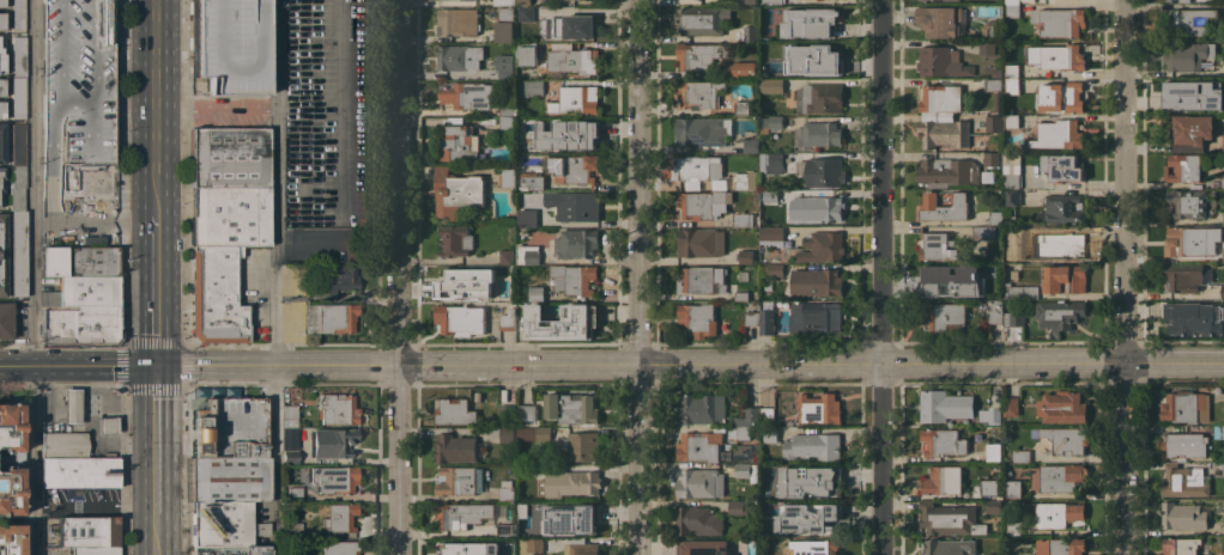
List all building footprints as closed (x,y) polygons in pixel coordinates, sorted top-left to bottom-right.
[(11,30),(11,0),(24,0),(24,31),(11,30)] [(42,159),(42,0),(110,0),(110,42),(116,42),(116,170),(55,170),(55,159),(42,159)] [(196,78),(196,0),(268,0),(268,94),(208,94),(208,78),(196,78)] [(1019,4),(1019,17),(1006,17),(1006,4),(1019,4)] [(539,6),(539,20),(519,20),(519,6),(539,6)] [(916,6),(962,6),(962,23),(965,23),(965,37),(956,38),(956,37),(929,37),(929,38),(925,38),(925,29),(923,28),(922,24),(916,24),(916,6)] [(496,42),(496,22),(498,22),(498,7),(514,7),(514,22),(513,22),(513,42),(496,42)] [(721,33),(689,33),(689,35),(677,35),(677,33),(677,8),(687,7),(729,7),(729,19),(721,19),(721,33)] [(478,8),(478,13),(479,13),(479,16),(478,16),(478,24),(480,24),(480,30),(478,30),(478,35),(465,35),(450,35),(450,36),(448,36),(448,35),(437,35),(437,25),(438,25),(438,8),(478,8)] [(562,36),(561,8),(554,8),(554,14),(544,15),(544,9),(538,9),(538,37),(562,36)] [(807,10),(807,8),(836,8),(836,11),(840,11),(840,16),(836,14),(836,23),(834,36),(806,36),(806,35),(794,35),(794,37),(782,37),(782,22),(784,22),(784,10),(807,10)] [(1040,36),(1040,29),(1044,29),(1044,23),(1040,23),(1031,23),(1031,12),(1040,8),(1085,8),(1085,19),(1085,28),(1080,28),(1080,37),(1065,37),(1065,36),(1040,36)] [(1217,8),(1217,17),(1207,17),(1208,36),(1174,36),(1173,10),(1217,8)] [(595,38),(564,38),(564,25),(561,25),(561,17),(564,17),(564,14),(565,14),(565,13),(570,13),(570,14),(595,14),(595,38)] [(982,26),(988,20),(1002,20),(1002,36),(982,37),(982,26)] [(758,25),(758,41),(744,41),(743,25),(758,25)] [(12,37),(25,37),(25,77),(12,77),(12,37)] [(978,41),(994,41),(995,54),(978,54),(978,41)] [(578,71),(547,71),(547,49),(552,49),(552,42),(571,42),(571,49),(581,49),(592,49),(598,49),(598,57),(598,74),(587,74),(587,75),(578,75),(578,71)] [(728,57),(713,57),(713,63),(709,63),(709,69),(689,69),(689,71),(685,71),(685,69),(680,69),(680,59),(677,59),(677,42),(678,42),(685,42),(685,44),(728,44),(728,57)] [(766,54),(766,57),(759,57),(761,42),(782,42),(782,55),(766,54)] [(1168,71),(1168,61),(1164,61),(1164,53),(1168,53),(1168,42),(1208,42),(1208,43),(1216,43),(1214,57),(1208,57),(1201,57),(1201,72),(1168,71)] [(537,43),(537,66),(520,66),(520,65),(516,65),(516,43),(537,43)] [(1085,69),(1064,69),(1064,68),(1042,68),(1041,63),(1026,65),(1026,47),(1067,45),(1067,43),(1079,43),(1079,53),(1084,53),(1084,59),(1085,59),(1085,69)] [(483,61),(479,61),(479,69),(438,69),(438,60),(437,60),(437,45),(469,45),(469,47),(481,47),(483,61)] [(840,45),(840,60),(842,59),(843,74),(804,75),(804,66),(810,65),(808,51),(805,51),(805,47),(840,45)] [(920,75),(920,71),(916,71),(916,61),(920,61),(920,47),(951,47),(951,49),(959,49),(959,62),(962,62),(962,65),(974,65),(974,74),(920,75)] [(498,61),(511,61),(511,79),(498,79),(498,61)] [(755,62),(755,77),(733,77),(733,75),(723,77),(723,65),(733,65),(733,62),(755,62)] [(1005,65),(1018,65),(1019,78),(1005,78),(1005,65)] [(1001,68),(1001,77),(992,77),(992,68),(1001,68)] [(25,78),(25,120),(11,120),(11,78),(25,78)] [(1019,78),(1019,91),(1006,91),(1005,78),(1019,78)] [(783,79),(783,92),(761,92),(761,79),(783,79)] [(1001,79),(1001,91),(986,91),(984,91),(984,79),(986,79),(1001,79)] [(544,93),(528,94),(528,96),(516,96),(516,80),(543,80),(544,93)] [(495,103),(490,103),(490,109),(454,109),(454,103),(440,103),(441,98),(440,98),(440,97),(438,97),(438,81),(485,83),(485,84),(495,84),(495,103)] [(726,89),(716,89),(716,108),(701,108),(701,109),(691,109),(691,108),(680,108),(680,100),(675,100),(675,92),(677,92),(677,81),(726,81),(726,89)] [(1046,112),(1046,103),(1044,103),(1044,97),(1048,97),(1047,85),(1065,84),(1065,83),(1068,83),(1068,81),(1083,81),(1083,91),(1080,91),(1080,99),(1084,99),(1084,112),(1066,112),(1066,111),(1046,112)] [(1222,108),(1222,89),(1212,89),(1212,81),(1162,81),(1162,109),(1222,108)] [(842,91),(843,93),(843,98),(842,100),(843,100),(843,106),(842,106),(842,112),(795,112),(795,87),(802,87),(802,84),(842,84),(842,91)] [(920,102),(923,100),(923,96),(925,96),(923,85),(928,85),(928,84),(931,84),(931,86),(961,85),(962,111),(920,111),(920,102)] [(598,86),(598,112),(547,112),(547,102),(561,102),(561,86),(598,86)] [(756,114),(749,114),(749,115),(735,115),(735,103),(739,103),(739,102),(745,102),(745,103),(749,103),(749,106),(756,106),(756,114)] [(501,103),(513,103),(513,116),(513,117),(516,117),(516,129),(499,129),(499,116),(501,103)] [(1170,127),(1167,127),(1167,114),(1175,114),(1175,115),(1190,115),(1190,116),(1205,116),(1205,114),(1213,114),(1213,116),(1213,139),(1205,139),(1205,145),(1195,145),(1195,144),(1170,144),(1170,127)] [(1005,115),(1018,115),(1019,128),(1006,128),(1005,115)] [(782,116),(782,128),(769,128),(769,126),(761,126),(761,117),(769,117),(769,116),(782,116)] [(986,116),(1001,116),(1001,132),(986,132),(986,116)] [(719,145),(719,147),(716,147),(711,147),(711,145),(708,145),(708,147),(703,147),(703,145),(675,145),(677,117),(729,118),(729,133),(726,133),(726,145),(719,145)] [(1038,147),(1029,147),(1029,140),(1038,140),(1038,122),(1056,122),(1056,120),(1078,118),(1078,126),(1078,133),(1083,132),(1083,134),(1084,134),(1084,147),(1066,148),(1066,147),(1038,147)] [(589,120),(589,121),(598,121),(599,136),(595,136),(595,148),(535,148),(535,120),(589,120)] [(969,121),(969,146),(956,146),(956,144),(935,144),(935,147),(922,148),(922,136),(919,136),(919,132),(917,132),(917,121),(969,121)] [(837,122),(837,128),(842,128),(842,145),(794,145),(794,128),(804,128),(804,122),(837,122)] [(25,165),(11,165),(11,124),(25,124),(25,165)] [(472,124),(472,135),(478,135),(478,150),(478,160),(456,160),(456,165),(449,165),(449,160),(438,160),(438,138),(442,138),(442,133),(447,133),(447,124),(472,124)] [(188,188),(188,129),(268,128),(269,188),(188,188)] [(752,139),(752,135),(759,135),(759,152),(744,152),(743,139),(752,139)] [(782,173),(778,173),(778,175),(775,175),(775,173),(765,173),(765,171),(761,171),(761,153),(765,153),(765,152),(782,152),(782,173)] [(983,152),(999,152),(999,165),(983,165),(983,152)] [(599,170),(590,170),(590,177),(594,176),(595,190),(593,190),(592,182),(565,183),(565,182),(555,182),(555,172),(550,172),(550,167),(543,167),(543,157),(583,155),(583,154),(599,154),(599,170)] [(1007,154),(1019,154),(1019,188),(1004,188),(1004,164),(1007,164),(1007,154)] [(1062,181),(1062,183),(1055,183),(1055,182),(1050,182),(1050,171),(1041,171),(1041,154),(1050,155),(1050,154),(1077,154),(1077,161),(1083,161),(1083,166),(1084,166),(1084,172),(1085,172),(1085,178),(1083,178),(1083,181),(1062,181)] [(1164,165),(1168,165),(1168,154),(1200,154),(1200,181),(1164,182),(1164,165)] [(726,179),(726,189),(711,189),(711,179),(699,179),(699,190),(685,190),(685,179),(674,179),(673,165),(677,165),(677,157),(721,155),(721,163),(722,163),(722,179),(726,179)] [(842,172),(846,172),(846,182),(842,182),(842,187),(806,187),(806,158),(842,158),(842,172)] [(934,159),(951,158),(951,159),(970,159),(971,165),(978,164),(978,184),(950,184),(950,182),(917,182),(917,166),(922,166),(922,159),(934,159)] [(452,220),(452,216),(436,216),(436,189),(435,189),(435,165),(448,165),(448,175),(450,173),(455,173),(458,177),(468,177),(468,176),(483,176),(483,179),(484,179),(484,183),(486,183),(486,185),(484,185),(484,189),(486,189),(486,191),(484,191),(484,206),(459,206),(459,220),(452,220)] [(25,166),(25,188),(23,188),(24,211),(10,211),(10,189),(11,189),(11,166),(25,166)] [(499,187),(499,169),(515,167),(516,187),(499,187)] [(100,169),(60,170),(60,194),(100,193),(100,169)] [(735,181),(734,181),(734,172),(747,172),(749,171),(759,171),(759,172),(759,189),(735,189),(735,181)] [(544,189),(520,190),(520,176),(520,172),(538,172),(538,176),(544,176),(544,189)] [(1220,175),(1223,174),(1223,188),(1220,188),(1220,187),(1210,187),(1210,181),(1220,181),(1220,175)] [(269,246),(236,246),(190,245),(189,245),(188,188),(269,188),(269,246)] [(783,189),(783,202),(769,202),(769,201),(761,201),(761,190),(769,190),(769,189),(783,189)] [(793,221),(793,197),(795,197),(795,196),(801,196),(810,197),(810,189),(825,189),(825,196),(837,196),(837,197),(842,197),(842,199),(846,199),(846,208),(842,208),(842,220),(822,220),(822,222),(793,221)] [(1004,189),(1019,189),(1020,206),(1004,206),(1004,189)] [(711,193),(711,190),(727,190),(727,202),(726,202),(726,206),(722,206),(722,202),(711,202),(711,215),(714,215),(714,219),(701,219),(701,220),(692,220),(692,218),(675,218),(675,202),(679,202),(679,193),(711,193)] [(1206,190),(1206,218),(1171,218),(1171,211),(1176,211),(1176,202),(1175,202),(1175,203),(1169,203),(1169,202),(1167,202),(1167,190),(1206,190)] [(599,191),(599,221),(551,220),(551,191),(599,191)] [(953,191),(967,191),(967,194),(968,194),(968,200),(967,200),(967,201),(968,201),(968,212),(969,212),(969,218),(968,218),(968,219),(920,220),(919,205),(923,205),(923,191),(937,191),(937,206),(953,206),(953,191)] [(1046,222),(1046,221),(1037,221),(1037,212),(1046,212),(1046,209),(1044,209),(1044,207),(1046,207),(1046,203),(1044,203),(1044,197),(1046,197),(1046,195),(1060,195),(1060,193),(1065,193),(1065,195),(1080,195),(1080,202),(1083,202),(1083,209),(1085,209),(1085,222),(1046,222)] [(782,208),(783,218),(772,218),(772,209),(782,208)] [(537,209),(538,226),(517,226),(517,209),(537,209)] [(13,211),(25,211),(25,291),(22,297),(22,299),(13,299),(13,297),(12,297),(13,211)] [(989,212),(1002,211),(1002,224),(989,225),(989,212)] [(749,213),(752,213),(752,226),(734,226),(733,213),(749,213)] [(468,234),(473,234),(473,248),(468,249),(468,256),(454,256),(454,257),(447,257),(447,256),(438,256),(438,250),(443,250),(442,239),(440,239),(440,225),(468,225),(468,234)] [(1049,236),(1049,228),(1062,228),(1062,231),(1068,231),(1068,225),(1080,225),(1080,243),(1085,243),(1085,262),(1084,262),(1084,258),(1062,258),(1062,260),(1044,260),(1044,256),(1043,255),(1043,251),(1044,249),(1044,236),(1049,236)] [(1167,225),(1170,225),(1170,226),(1189,227),(1206,227),(1206,255),(1189,255),(1189,256),(1168,255),(1168,248),(1176,248),(1176,243),(1167,243),(1167,225)] [(783,246),(768,246),(768,244),(761,244),(761,226),(783,226),(783,246)] [(993,226),(994,226),(995,238),(992,238),(992,240),(975,240),(975,238),(974,239),(972,226),(993,226)] [(1011,226),(1011,227),(1025,227),(1025,244),(1026,244),(1026,248),(1025,248),(1010,249),(1010,240),(1004,240),(1004,226),(1011,226)] [(678,256),(678,245),(678,228),(715,228),(715,231),(725,231),(725,255),(717,255),(717,256),(678,256)] [(598,230),(598,248),(594,248),(594,257),(574,257),(574,258),(558,258),(558,252),(555,252),(555,237),(562,237),(562,230),(598,230)] [(811,231),(842,231),(842,246),(844,246),(844,254),(842,254),(842,261),(824,261),(824,262),(817,262),(817,261),(796,261),(796,251),(812,251),(812,246),(802,246),(802,237),(806,236),(806,234),(811,232),(811,231)] [(925,258),(925,260),(920,260),(920,246),(917,246),(917,239),(921,239),(921,232),(947,232),(947,239),(955,239),(955,245),(947,245),(947,249),(958,249),(958,258),(925,258)] [(540,250),(539,250),(539,264),(517,263),(517,243),(522,243),(522,245),(540,245),(540,250)] [(199,342),(190,335),(192,270),(192,251),(190,245),(236,246),(236,258),(236,305),(248,305),(249,342),(199,342)] [(59,278),(59,276),(42,276),(41,248),(117,248),(119,278),(59,278)] [(753,249),(752,263),(739,263),(739,249),(753,249)] [(514,250),(514,263),(499,263),(499,250),(514,250)] [(783,263),(783,276),(769,275),(769,263),(783,263)] [(566,264),(566,266),(598,266),(598,279),(595,279),(589,279),(589,288),(594,288),(594,294),(581,294),(581,298),(577,298),(577,294),(565,295),(565,289),(555,289),(555,276),(550,276),(550,264),(566,264)] [(938,292),(938,294),(934,294),(934,292),(920,292),(920,286),(917,286),(917,276),(920,276),(920,266),(934,266),(957,266),(964,264),(965,291),(957,291),(957,292),(938,292)] [(1202,264),(1202,283),(1198,283),(1198,286),(1201,286),(1201,289),(1199,289),(1199,292),(1193,292),(1193,293),(1187,293),(1187,292),(1182,292),(1182,291),(1169,291),(1169,281),(1165,281),(1165,274),(1165,267),(1165,264),(1202,264)] [(725,282),(727,282),(727,293),(693,293),(693,292),(677,292),(677,275),(680,275),(680,267),(691,267),(725,266),(725,282)] [(1060,293),(1060,292),(1044,293),(1044,291),(1043,291),(1043,288),(1044,287),(1042,287),(1042,267),(1046,267),(1046,266),(1061,266),(1086,266),(1086,282),(1085,282),(1085,292),(1080,292),(1080,293),(1060,293)] [(358,295),(352,295),(352,292),(350,292),(350,291),(335,291),(335,295),(326,295),(326,288),(327,288),(327,267),(350,267),(350,268),(356,268),(356,275),(358,275),(358,295)] [(492,267),(492,279),(487,279),(487,280),(495,280),(495,291),(487,291),(487,292),(474,292),(474,293),(463,293),(463,292),(452,292),(452,299),(450,299),(450,300),(441,300),(441,299),(440,299),(440,293),(440,278),(437,278),(437,267),(492,267)] [(804,269),(804,270),(824,270),(824,269),(838,269),(838,276),(842,276),(842,295),(804,295),(792,295),(792,269),(804,269)] [(119,279),(123,279),(123,292),(119,292),(119,306),(77,306),(40,306),(40,292),(59,292),(59,278),(119,278),(119,279)] [(988,299),(974,299),(974,293),(971,293),(971,287),(974,287),(974,280),(1002,280),(1002,282),(1004,282),(1004,299),(1002,299),(988,299)] [(1011,282),(1011,286),(1038,286),(1038,299),(1004,299),(1004,282),(1011,282)] [(544,286),(544,300),(529,300),(529,286),(544,286)] [(514,289),(514,300),(502,300),(502,291),(514,289)] [(749,291),(749,300),(735,300),(735,292),(749,291)] [(1002,299),(1002,323),(988,323),(988,322),(986,322),(986,311),(988,311),(988,299),(1002,299)] [(1176,334),(1176,329),(1171,329),(1171,321),(1162,321),(1162,309),(1163,309),(1163,303),(1180,303),(1180,300),(1182,300),(1182,303),(1196,303),(1196,306),(1214,306),(1214,318),(1210,318),(1210,321),(1210,330),(1188,330),(1188,334),(1176,334)] [(534,303),(534,301),(544,301),(544,312),(539,312),(539,329),(517,329),(517,303),(534,303)] [(929,330),(929,318),(920,318),(920,304),(925,304),(925,301),(929,301),(929,303),(934,303),(934,304),(965,303),(965,311),(967,311),(967,313),(965,313),(965,315),(967,315),(968,323),(965,323),(965,324),(964,324),(964,325),(962,325),(962,333),(947,333),(947,330),(929,330)] [(1038,327),(1038,318),(1036,318),(1035,301),(1066,301),(1066,303),(1072,303),(1072,301),(1085,301),(1086,316),(1078,316),(1078,323),(1075,323),(1075,322),(1071,322),(1071,329),(1059,329),(1059,333),(1052,333),(1052,327),(1038,327)] [(12,340),(0,340),(0,303),(12,303),(12,340)] [(357,305),(357,303),(358,303),(358,316),(355,316),(355,321),(353,321),(353,333),(317,334),(317,305),(357,305)] [(563,323),(562,323),(562,303),(595,303),(595,322),(599,322),(599,330),(592,330),(592,336),(563,336),(563,323)] [(842,321),(836,321),(836,330),(806,331),(806,335),(792,335),(792,333),(789,330),(789,325),(792,323),(792,303),(842,303),(842,321)] [(435,304),(436,304),(436,305),(438,305),(446,305),(448,305),(448,306),(468,305),(468,307),(484,306),(484,334),(471,334),(471,336),(455,337),(455,334),(441,334),(441,324),(435,324),(435,304)] [(714,319),(716,319),(716,335),(705,335),(705,339),(695,339),(695,334),(683,334),(683,323),(678,323),(678,304),(695,304),(695,305),(702,305),(702,304),(714,304),(714,319)] [(317,337),(304,337),(303,305),(316,305),(317,337)] [(119,306),(119,339),(117,339),(119,340),(115,343),(113,343),(113,346),(101,346),(101,343),(98,343),(98,346),(91,346),(91,343),(85,343),(85,346),(81,346),(81,343),(72,343),(72,346),(63,346),(63,343),(62,343),(62,346),(53,346),(53,343),(51,343),(51,346),(42,346),(42,343),(38,343),(40,310),(77,310),(77,306),(119,306)] [(515,306),(515,330),(501,330),(501,315),(508,315),(508,307),(515,306)] [(774,309),(774,334),(761,334),(761,321),(762,309),(774,309)] [(758,311),(758,325),(745,325),(745,312),(758,311)] [(1010,325),(1004,325),(1004,312),(1024,312),(1024,325),(1010,325)] [(80,389),(80,425),(63,425),(63,389),(80,389)] [(921,422),(920,408),(920,403),(920,390),(946,390),(946,395),(974,395),(974,417),(946,417),(946,422),(921,422)] [(1161,420),(1161,417),(1159,417),(1159,410),(1161,410),(1161,409),(1162,409),(1162,403),(1167,403),(1167,402),(1165,402),(1165,395),(1167,395),(1167,394),(1177,392),(1177,390),(1193,390),(1193,391),(1194,391),(1194,394),(1206,394),(1206,408),(1210,408),(1210,421),(1173,422),(1173,419),(1161,420)] [(1043,422),(1043,395),(1046,392),(1049,392),(1050,394),(1059,394),(1059,396),(1068,395),(1068,391),(1080,391),(1080,402),(1086,402),(1086,422),(1043,422)] [(807,394),(807,397),(822,397),(822,392),(835,392),(835,400),(840,400),(840,409),(841,409),(841,426),(838,426),(838,422),(835,422),(822,422),(801,422),(801,407),(798,407),(798,394),(807,394)] [(321,420),(317,420),(317,409),(319,409),(319,404),(317,404),(317,395),(334,395),(334,394),(343,394),(343,396),(353,396),(353,408),(358,408),(358,415),(357,415),(357,425),(321,425),(321,420)] [(561,394),(561,395),(571,395),(571,394),(582,394),(582,395),(594,395),(594,408),(599,408),(599,423),(558,423),(558,417),(545,417),(546,394),(561,394)] [(725,395),(725,423),(711,423),(711,425),(708,425),(708,423),(686,423),(686,425),(683,425),(683,423),(678,423),(678,407),(683,407),(683,395),(725,395)] [(1004,397),(1018,396),(1019,415),(1004,416),(1004,397)] [(193,417),(204,416),(204,400),(265,398),(265,458),(192,458),(193,417)] [(435,398),(467,398),(467,410),(477,410),(477,423),(435,423),(435,398)] [(2,449),(0,449),(0,404),(10,404),(10,403),(13,403),(13,405),(20,405),(20,423),(22,423),(22,432),(20,432),(22,452),(12,452),(12,451),(11,451),(11,453),(5,453),(2,453),(2,449)] [(515,404),(515,419),(501,419),(499,405),(515,404)] [(535,404),(535,420),(517,420),(517,404),(535,404)] [(296,419),(281,420),(281,405),(296,405),(296,419)] [(733,416),(745,416),(745,407),(759,407),(759,426),(733,426),(733,416)] [(774,407),(774,420),(772,420),(772,426),(761,426),(761,407),(774,407)] [(978,410),(989,409),(1000,409),(1001,422),(990,422),(990,420),(978,421),(978,410)] [(116,417),(117,434),(99,434),(98,419),(116,417)] [(1214,426),(1223,425),(1223,439),(1223,438),(1214,438),(1214,426)] [(753,426),(753,431),(750,431),(750,439),(737,440),(737,426),(753,426)] [(777,443),(764,443),(763,427),(776,426),(777,443)] [(514,441),(499,441),(499,427),(514,427),(514,441)] [(537,427),(535,439),(517,439),(517,427),(537,427)] [(551,427),(551,440),(537,440),(537,427),(551,427)] [(1086,427),(1086,439),(1089,439),(1089,445),(1087,445),(1087,446),(1084,446),(1084,455),(1072,455),(1072,456),(1062,456),(1062,455),(1053,455),(1053,439),(1048,439),(1048,438),(1038,438),(1038,428),(1086,427)] [(967,453),(943,452),(943,456),(939,456),(939,457),(925,456),(925,455),(922,455),(923,451),(925,451),(925,449),(927,449),(927,440),(920,440),(921,428),(958,429),(958,439),(961,439),(961,438),(968,439),(967,453)] [(357,441),(352,441),(353,443),(353,444),(351,446),(349,445),(347,445),(347,450),(351,450),(351,451),(353,451),(353,457),(351,457),(351,458),(313,458),(309,458),(309,432),(313,432),(313,431),(357,429),(357,441)] [(599,432),(599,461),(563,461),(557,461),(557,452),(562,452),(562,451),(568,451),(568,432),(599,432)] [(677,443),(681,443),(681,432),(722,432),(722,443),(721,443),(721,451),(731,451),(732,459),(719,459),(719,462),(707,463),(707,459),(677,461),(677,443)] [(42,433),(86,433),(86,458),(42,458),(42,433)] [(475,437),(475,461),(449,461),(449,462),(444,462),(444,463),(441,463),(441,462),(436,462),(436,455),(435,455),(435,450),(436,450),(436,433),(452,433),(452,437),(475,437)] [(1204,433),(1204,437),(1210,437),(1210,443),(1207,443),(1207,457),(1186,457),(1186,461),(1177,461),(1177,457),(1167,457),(1167,449),(1162,449),(1162,441),(1167,441),(1167,433),(1204,433)] [(840,434),(840,446),(841,446),(841,451),(840,451),(840,459),(838,459),(838,461),(829,461),(829,459),(818,459),(818,455),(808,455),(808,459),(804,459),(804,455),(794,455),(794,459),(783,459),(783,440),(793,440),(793,434),(840,434)] [(986,443),(1000,443),(1000,461),(986,461),(986,443)] [(751,444),(758,444),(758,459),(757,459),(757,461),(733,461),(733,444),(751,444)] [(1030,450),(1029,462),(1010,462),(1010,457),(1013,457),(1013,456),(1012,456),(1010,456),(1010,455),(1010,450),(1013,450),(1013,449),(1030,450)] [(298,464),(283,464),(283,450),(297,450),(298,464)] [(117,458),(117,487),(42,488),(42,458),(86,458),(117,458)] [(193,502),(184,502),(184,458),(192,458),(265,458),(269,458),(269,501),(250,502),(193,502)] [(1162,495),(1162,480),(1167,480),(1167,462),(1178,462),(1178,468),(1204,468),(1204,475),(1210,475),(1210,495),(1162,495)] [(750,463),(750,464),(759,464),(759,482),(750,482),(750,476),(735,476),(735,463),(750,463)] [(535,474),(517,475),(517,465),(535,464),(535,474)] [(1036,492),(1036,489),(1031,489),(1031,468),(1040,468),(1040,465),(1066,465),(1066,464),(1084,464),(1084,465),(1085,466),(1087,470),(1089,472),(1089,474),(1087,476),(1085,477),(1084,478),(1084,481),(1075,481),(1075,492),(1036,492)] [(961,465),(961,494),(921,494),(921,477),(929,477),(929,465),(961,465)] [(446,475),(438,475),(438,466),(447,466),(475,466),(475,495),(435,495),(435,482),(446,482),(446,475)] [(789,466),(840,466),(840,495),(819,495),(807,490),(805,496),(780,496),(780,495),(776,495),(781,476),(780,466),(789,466)] [(2,518),(0,518),(0,514),(0,472),(2,472),(2,468),(20,468),(20,488),(22,488),(22,516),(2,516),(2,518)] [(358,484),(352,486),(352,494),(340,494),(339,493),(332,493),(332,494),(319,494),(317,489),(315,489),(315,487),(317,487),(317,484),(313,484),(309,481),(301,482),(301,468),(357,468),(358,484)] [(717,472),(723,472),(723,496),(679,496),(679,500),(677,500),(677,478),(681,478),(681,470),(681,469),(717,469),(717,472)] [(599,471),(599,477),(601,477),(601,487),(599,487),(599,494),(562,494),(562,498),(545,498),(545,495),(538,495),(538,480),(546,478),(546,470),(566,470),(566,471),(599,471)] [(501,487),(501,480),(511,480),(511,487),(514,487),(514,500),(498,500),(499,487),(501,487)] [(984,483),(999,483),(999,498),(993,498),(993,499),(986,499),(986,498),(984,498),(984,483)] [(1020,498),(1006,498),(1006,483),(1020,483),(1020,498)] [(301,501),(287,501),(287,488),(301,487),(301,501)] [(1173,529),(1162,529),(1162,501),(1174,501),(1174,504),(1190,504),(1190,499),(1206,499),(1206,511),(1207,511),(1207,529),(1173,529)] [(728,500),(744,500),(744,507),(747,507),(747,514),(728,514),(728,500)] [(928,526),(920,526),(920,517),(921,517),(921,508),(920,508),(920,500),(934,500),(934,506),(976,506),(975,524),(978,524),(977,533),(971,533),(928,533),(928,526)] [(1000,513),(986,513),(986,500),(1001,500),(1000,513)] [(493,517),(481,517),(481,520),(473,520),(473,523),(466,523),(466,530),(438,530),(438,519),(435,519),(435,501),(436,501),(436,502),(442,502),(442,504),(493,504),(493,517)] [(533,514),(517,513),(517,501),(533,501),(533,514)] [(250,523),(268,523),(268,547),(193,547),(193,502),(250,502),(250,523)] [(1036,502),(1066,502),(1066,504),(1084,504),(1084,519),(1073,519),(1073,522),(1066,522),(1066,527),(1036,527),(1036,502)] [(841,531),(825,531),(825,532),(812,532),(812,530),(805,527),(802,531),(780,532),(780,533),(776,533),(776,519),(778,516),(778,505),(786,505),(786,504),(841,504),(841,531)] [(357,505),(357,516),(351,516),(351,527),(355,527),(355,532),(327,532),(327,527),(321,527),(321,518),(327,518),(327,505),(357,505)] [(544,535),(544,510),(565,510),(565,506),(570,506),(570,505),(572,505),(572,506),(596,506),(596,508),(598,508),(598,512),(596,512),(596,513),(598,513),(598,517),(600,517),(600,533),(544,535)] [(722,535),(696,535),(696,529),(690,529),(690,535),(677,535),(677,524),(675,524),(675,518),(677,518),(677,507),(710,507),(710,508),(713,508),(713,512),(710,512),(710,513),(722,513),(722,535)] [(119,548),(119,554),(72,554),(72,547),(57,547),(57,518),(117,518),(117,547),(117,548),(119,548)] [(1006,520),(1022,520),(1022,535),(1006,535),(1006,520)] [(301,535),(287,536),(287,523),(301,523),(301,535)] [(517,524),(517,537),(497,537),(497,524),(517,524)] [(23,543),(23,554),(0,554),(0,525),(23,525),(23,536),(25,536),(25,543),(23,543)] [(1195,548),(1195,554),(1170,554),(1163,553),(1163,537),(1164,537),(1201,538),(1201,543),(1196,543),(1198,548),(1195,548)] [(543,538),(543,551),(533,551),(533,554),(528,554),(520,554),(519,538),(543,538)] [(836,550),(836,554),(793,554),(793,548),(788,548),(788,539),(824,539),(824,538),(832,538),(838,538),(838,550),(836,550)] [(1083,550),(1083,554),(1036,554),(1036,539),(1042,539),(1042,538),(1044,538),(1064,538),(1064,539),(1070,539),(1070,538),(1085,538),(1085,550),(1083,550)] [(731,554),(679,554),(680,543),(684,543),(684,539),(727,539),(727,554),(731,554)] [(975,553),(975,554),(969,554),(969,550),(962,550),(962,554),(965,554),(921,554),(921,551),(925,551),(925,539),(939,539),(975,539),(975,549),(977,549),(977,553),(975,553)] [(357,541),(357,554),(322,554),(322,542),(357,541)] [(472,543),(472,554),(441,554),(436,554),(436,542),(465,542),(465,543),(472,543)] [(600,553),(600,554),(564,554),(564,543),(599,543),(599,550),(600,553)] [(268,547),(269,554),(193,554),(193,547),(268,547)]
